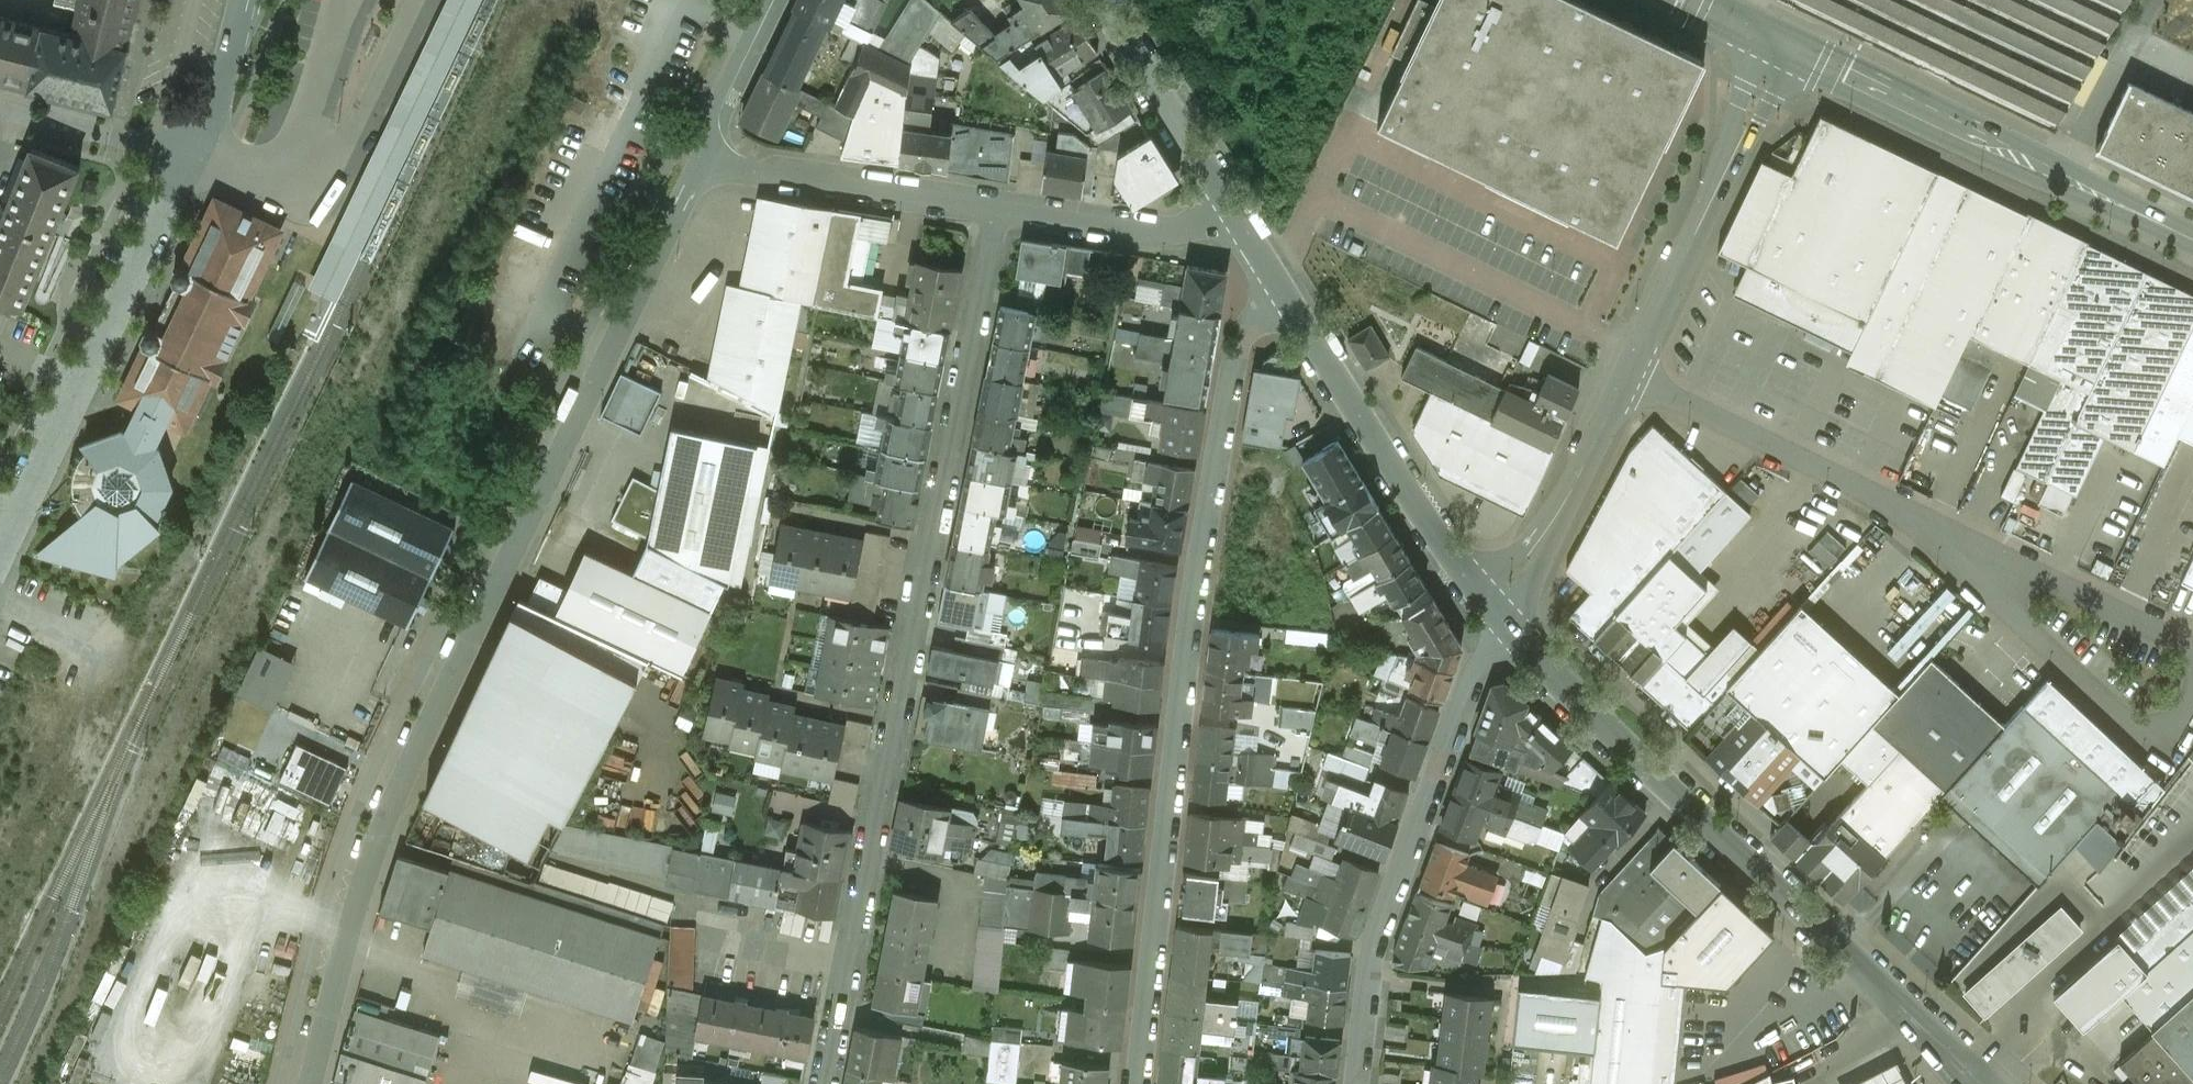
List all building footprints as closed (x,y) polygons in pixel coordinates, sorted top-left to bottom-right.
[(73,34),(129,47),(140,0),(81,0),(73,34)] [(309,287),(338,300),(482,0),(447,0),(309,287)] [(795,9),(796,10),(828,26),(842,33),(848,21),(835,15),(842,0),(800,0),(795,9)] [(880,0),(842,0),(835,15),(848,21),(868,31),(883,1),(882,1),(880,0)] [(882,53),(908,66),(929,32),(941,13),(929,2),(926,0),(914,0),(882,53)] [(1024,5),(1041,32),(1072,12),(1065,0),(1021,0),(1024,5)] [(1579,0),(1439,0),(1434,10),(1419,3),(1421,0),(1419,0),(1393,54),(1394,55),(1396,51),(1411,58),(1378,126),(1618,241),(1705,61),(1579,0)] [(2054,132),(2057,127),(2056,127),(2129,0),(1782,0),(2054,132)] [(1024,5),(1011,14),(1016,23),(995,36),(970,11),(952,21),(952,22),(968,34),(996,58),(1026,39),(1027,40),(1041,32),(1024,5)] [(828,26),(796,10),(765,73),(798,89),(807,71),(806,70),(828,26)] [(952,21),(941,13),(929,32),(953,52),(968,34),(952,22),(952,21)] [(0,16),(0,80),(32,88),(31,89),(115,109),(130,48),(129,47),(73,34),(45,27),(45,28),(0,16)] [(1077,20),(1036,46),(1041,54),(1057,80),(1059,79),(1098,54),(1077,20)] [(864,45),(834,107),(855,118),(847,142),(842,158),(901,165),(905,127),(912,67),(882,53),(864,45)] [(939,58),(921,47),(914,58),(912,75),(936,78),(939,58)] [(1041,54),(1021,66),(1011,56),(1001,62),(1045,99),(1063,88),(1059,79),(1057,80),(1041,54)] [(1076,90),(1073,91),(1099,133),(1133,112),(1134,112),(1108,70),(1076,90)] [(798,89),(765,73),(743,118),(778,136),(793,104),(800,90),(798,89)] [(936,78),(912,75),(906,121),(905,127),(919,129),(920,123),(930,125),(936,78)] [(1063,88),(1045,99),(1100,145),(1101,145),(1138,120),(1133,112),(1099,133),(1073,91),(1076,90),(1071,83),(1063,88)] [(2129,83),(2096,151),(2192,198),(2192,114),(2129,83)] [(834,107),(800,90),(793,104),(822,119),(818,129),(847,142),(855,118),(834,107)] [(588,103),(566,92),(560,103),(582,114),(588,103)] [(1792,175),(1759,164),(1715,254),(1746,268),(1732,296),(1851,353),(1940,173),(1821,116),(1792,175)] [(1015,136),(953,125),(952,134),(953,134),(948,171),(1009,182),(1015,136)] [(919,129),(905,127),(901,165),(948,171),(953,134),(952,134),(919,129)] [(1076,135),(1061,133),(1058,153),(1088,157),(1089,146),(1076,135)] [(1126,155),(1121,158),(1118,179),(1115,200),(1135,204),(1167,183),(1163,176),(1171,171),(1151,139),(1126,155)] [(1125,153),(1098,148),(1094,174),(1118,179),(1121,158),(1126,155),(1125,153)] [(0,229),(0,299),(24,309),(80,168),(32,149),(0,229)] [(1058,153),(1048,151),(1047,162),(1043,187),(1043,189),(1083,196),(1088,157),(1058,153)] [(1047,162),(1021,159),(1018,184),(1043,187),(1047,162)] [(1940,173),(1851,353),(1896,374),(1941,395),(2023,228),(2028,216),(1940,173)] [(834,210),(773,200),(756,289),(742,287),(722,384),(779,412),(800,301),(814,304),(834,210)] [(217,201),(185,269),(184,268),(178,271),(175,278),(177,284),(155,331),(154,331),(148,334),(145,340),(146,347),(147,347),(122,398),(141,407),(167,420),(186,429),(210,378),(217,382),(255,302),(249,298),(281,231),(217,201)] [(882,289),(847,282),(856,238),(861,214),(840,211),(820,305),(855,312),(877,316),(880,300),(882,289)] [(900,220),(861,214),(856,238),(896,245),(900,220)] [(2023,228),(1941,395),(1972,410),(2001,351),(2030,364),(2088,245),(2039,221),(2028,216),(2023,228)] [(1087,249),(1041,242),(1039,250),(1025,247),(1021,276),(1062,283),(1064,267),(1083,270),(1087,249)] [(1364,248),(1354,243),(1350,251),(1360,256),(1364,248)] [(2030,364),(2014,396),(2044,411),(2017,468),(2046,482),(2147,273),(2088,245),(2030,364)] [(963,270),(912,260),(908,282),(912,282),(909,299),(900,297),(898,304),(895,320),(897,320),(951,330),(963,270)] [(1228,273),(1188,266),(1184,290),(1181,307),(1221,314),(1228,273)] [(2192,329),(2192,295),(2147,273),(2046,482),(2072,495),(2105,437),(2134,451),(2192,329)] [(1184,290),(1164,286),(1162,304),(1181,307),(1184,290)] [(1035,297),(1004,290),(1001,305),(1032,312),(1035,297)] [(898,304),(880,300),(877,316),(895,320),(898,304)] [(1032,312),(1001,305),(994,339),(1028,346),(1030,335),(1037,337),(1039,324),(1033,323),(1035,312),(1032,312)] [(1221,314),(1181,307),(1179,316),(1173,315),(1170,333),(1176,334),(1175,340),(1173,350),(1213,358),(1221,314)] [(951,330),(897,320),(895,332),(906,334),(902,353),(945,361),(951,330)] [(1372,327),(1349,340),(1367,370),(1390,356),(1372,327)] [(2134,451),(2164,466),(2179,436),(2192,443),(2192,329),(2134,451)] [(1175,340),(1140,334),(1138,344),(1173,350),(1175,340)] [(1028,346),(994,339),(987,372),(1022,380),(1024,369),(1030,370),(1032,358),(1026,357),(1028,346)] [(1173,350),(1138,344),(1136,354),(1172,360),(1173,350)] [(1506,389),(1417,347),(1402,378),(1432,392),(1432,391),(1491,420),(1506,389)] [(1213,358),(1173,350),(1172,360),(1171,366),(1165,365),(1162,382),(1168,383),(1166,394),(1206,401),(1213,358)] [(945,361),(902,353),(898,371),(888,369),(886,380),(904,384),(939,391),(945,361)] [(1256,369),(1243,441),(1281,449),(1284,430),(1274,428),(1277,412),(1294,415),(1301,377),(1293,375),(1295,368),(1289,359),(1273,356),(1264,362),(1263,370),(1256,369)] [(1022,380),(987,372),(981,407),(1015,414),(1022,380)] [(1579,389),(1549,374),(1535,403),(1566,418),(1579,389)] [(660,393),(622,375),(603,414),(640,433),(660,393)] [(939,391),(904,384),(902,394),(894,392),(892,405),(899,406),(897,418),(932,425),(939,391)] [(1491,420),(1432,391),(1432,392),(1416,425),(1445,471),(1522,508),(1566,418),(1535,403),(1506,389),(1491,420)] [(1132,396),(1104,390),(1102,400),(1113,402),(1111,412),(1129,415),(1132,396)] [(1205,410),(1132,396),(1129,415),(1153,419),(1154,413),(1166,416),(1160,446),(1197,453),(1205,410)] [(167,420),(141,407),(128,434),(154,446),(167,420)] [(1015,414),(981,407),(974,442),(1008,448),(1015,414)] [(897,418),(879,414),(877,425),(887,426),(883,447),(926,455),(932,425),(897,418)] [(1653,426),(1631,450),(1567,570),(1592,592),(1570,617),(1594,639),(1595,638),(1670,555),(1727,493),(1653,426)] [(1298,443),(1302,452),(1334,436),(1329,427),(1298,443)] [(123,431),(85,445),(89,450),(83,457),(79,464),(76,472),(75,481),(75,489),(77,497),(80,505),(86,513),(39,554),(40,555),(40,557),(47,558),(64,562),(70,563),(86,566),(92,567),(108,571),(117,572),(118,564),(160,526),(155,520),(156,519),(172,486),(159,449),(154,446),(128,434),(123,431)] [(1337,441),(1302,462),(1325,499),(1299,515),(1316,543),(1347,525),(1376,509),(1377,508),(1361,479),(1360,480),(1337,441)] [(1008,448),(974,442),(967,472),(1009,481),(1013,462),(1023,464),(1026,452),(1008,448)] [(1113,446),(1094,442),(1091,455),(1110,459),(1113,446)] [(926,455),(883,447),(879,467),(869,465),(867,476),(874,478),(920,487),(926,455)] [(1161,464),(1135,459),(1132,477),(1158,482),(1161,464)] [(1194,470),(1161,464),(1158,482),(1154,502),(1188,508),(1194,470)] [(649,538),(649,545),(729,583),(742,586),(761,489),(664,469),(659,490),(649,538)] [(1009,481),(967,472),(961,504),(996,511),(1013,515),(1015,503),(1005,501),(1009,481)] [(1748,509),(1762,495),(1743,476),(1729,489),(1748,509)] [(612,520),(649,538),(659,490),(633,477),(612,520)] [(920,487),(874,478),(872,491),(874,492),(872,503),(879,505),(877,517),(912,524),(920,487)] [(433,519),(354,481),(355,480),(353,480),(306,579),(308,580),(308,579),(387,616),(433,519)] [(2072,495),(2046,482),(2037,506),(2061,517),(2072,495)] [(1279,495),(1235,488),(1228,529),(1262,535),(1290,540),(1294,523),(1275,519),(1279,495)] [(1727,493),(1670,555),(1695,577),(1751,515),(1727,493)] [(765,523),(772,524),(775,496),(768,495),(765,523)] [(1154,502),(1152,502),(1149,518),(1145,544),(1180,551),(1188,508),(1154,502)] [(996,511),(961,504),(954,541),(988,548),(991,535),(997,537),(1000,524),(994,522),(996,511)] [(1376,509),(1347,525),(1353,535),(1334,547),(1344,564),(1394,534),(1377,508),(1376,509)] [(1149,518),(1130,515),(1126,540),(1145,544),(1149,518)] [(387,616),(387,617),(409,628),(418,610),(425,614),(432,600),(424,596),(456,528),(434,518),(433,519),(387,616)] [(864,542),(782,525),(770,582),(852,598),(864,542)] [(1262,535),(1228,529),(1223,559),(1258,564),(1262,535)] [(891,537),(866,532),(864,542),(852,598),(848,619),(873,624),(891,537)] [(1394,534),(1344,564),(1356,581),(1375,570),(1380,579),(1410,561),(1394,534)] [(1102,544),(1075,540),(1072,554),(1099,559),(1102,544)] [(988,548),(954,541),(945,584),(980,590),(982,579),(990,581),(993,564),(985,562),(988,548)] [(714,611),(586,551),(568,590),(556,615),(650,659),(684,675),(714,611)] [(1670,555),(1595,638),(1643,683),(1686,635),(1675,625),(1707,589),(1695,577),(1670,555)] [(1141,561),(1113,556),(1109,573),(1138,579),(1141,561)] [(64,562),(47,558),(46,565),(62,568),(64,562)] [(2181,582),(2192,588),(2192,558),(2181,582)] [(1258,564),(1223,559),(1218,589),(1253,596),(1258,564)] [(1177,568),(1141,561),(1138,579),(1135,600),(1171,607),(1177,568)] [(1380,579),(1362,591),(1372,607),(1391,595),(1397,606),(1426,588),(1410,561),(1380,579)] [(86,566),(70,563),(68,569),(85,573),(86,566)] [(108,571),(92,567),(91,574),(107,577),(108,571)] [(568,590),(541,577),(529,602),(556,615),(568,590)] [(1253,596),(1218,589),(1213,620),(1248,624),(1250,613),(1253,596)] [(529,602),(521,598),(426,799),(542,861),(564,820),(564,821),(650,659),(556,615),(529,602)] [(1462,646),(1433,598),(1405,615),(1403,616),(1411,628),(1406,630),(1419,652),(1417,657),(1453,668),(1462,646)] [(1171,607),(1135,600),(1132,619),(1129,640),(1166,646),(1171,607)] [(1899,695),(1801,607),(1735,680),(1692,727),(1683,737),(1708,759),(1752,711),(1800,755),(1756,803),(1781,825),(1841,759),(1873,724),(1899,695)] [(970,613),(941,608),(936,634),(964,640),(970,613)] [(1331,614),(1297,610),(1296,616),(1294,629),(1329,633),(1331,614)] [(1132,619),(1109,615),(1106,636),(1129,640),(1132,619)] [(848,619),(831,616),(815,696),(871,707),(887,627),(873,624),(848,619)] [(1087,628),(1059,623),(1057,635),(1058,636),(1085,640),(1087,628)] [(1259,634),(1212,629),(1207,669),(1242,673),(1243,664),(1248,665),(1250,650),(1257,651),(1259,634)] [(1735,680),(1686,635),(1643,683),(1692,727),(1735,680)] [(1085,640),(1058,636),(1055,650),(1090,656),(1092,642),(1085,640)] [(1004,649),(954,639),(952,652),(997,661),(996,662),(1001,663),(1004,649)] [(236,691),(273,708),(295,661),(258,644),(236,691)] [(952,652),(934,648),(929,670),(992,682),(996,662),(997,661),(952,652)] [(1280,654),(1263,652),(1260,675),(1278,677),(1280,654)] [(1453,668),(1417,657),(1400,655),(1394,670),(1413,677),(1410,686),(1442,698),(1453,668)] [(1163,663),(1119,658),(1119,664),(1117,681),(1160,686),(1163,663)] [(1004,659),(1000,681),(1013,684),(1016,661),(1004,659)] [(2005,725),(1932,659),(1899,695),(1873,724),(1946,790),(1951,785),(2005,725)] [(1108,664),(1082,661),(1080,677),(1106,680),(1117,681),(1119,664),(1109,662),(1108,664)] [(1242,673),(1207,669),(1202,709),(1249,714),(1251,698),(1245,697),(1246,682),(1241,681),(1242,673)] [(1260,675),(1242,673),(1241,681),(1246,682),(1245,697),(1251,698),(1258,694),(1260,675)] [(1278,677),(1260,675),(1258,694),(1275,696),(1276,696),(1278,677)] [(1288,678),(1278,677),(1276,696),(1286,697),(1288,678)] [(1402,683),(1384,677),(1380,689),(1397,696),(1402,683)] [(1043,699),(1045,681),(1030,679),(1028,697),(1043,699)] [(2095,723),(2047,679),(2023,705),(2071,749),(2095,723)] [(795,709),(768,704),(769,698),(743,692),(745,686),(716,680),(704,737),(731,743),(730,747),(757,755),(783,761),(781,771),(833,783),(834,780),(842,745),(845,728),(793,717),(795,709)] [(1117,681),(1106,680),(1104,699),(1114,700),(1117,681)] [(1160,686),(1117,681),(1114,700),(1114,704),(1158,709),(1160,686)] [(1504,685),(1494,687),(1477,732),(1510,744),(1525,704),(1504,685)] [(1000,698),(962,690),(960,703),(991,709),(990,711),(996,712),(1000,698)] [(1071,697),(1044,694),(1042,707),(1069,709),(1071,697)] [(1092,699),(1071,697),(1069,709),(1090,711),(1092,699)] [(954,704),(927,698),(923,716),(928,717),(923,738),(975,749),(979,727),(987,729),(990,711),(991,709),(960,703),(954,702),(954,704)] [(1438,709),(1406,698),(1399,717),(1394,730),(1426,742),(1438,709)] [(1574,749),(1525,704),(1510,744),(1477,732),(1470,753),(1523,772),(1546,780),(1552,772),(1553,772),(1574,749)] [(2071,749),(2023,705),(2005,725),(1951,785),(2048,874),(2060,861),(2075,845),(2097,819),(2121,841),(2143,814),(2071,749)] [(1399,717),(1376,708),(1372,721),(1394,730),(1399,717)] [(1283,714),(1256,711),(1255,723),(1281,726),(1283,714)] [(1800,755),(1752,711),(1708,759),(1756,803),(1800,755)] [(1372,721),(1358,717),(1351,735),(1378,744),(1380,740),(1389,743),(1394,730),(1372,721)] [(872,726),(847,721),(845,728),(842,745),(867,751),(872,726)] [(1156,726),(1110,722),(1109,726),(1108,745),(1153,749),(1156,726)] [(1281,726),(1255,723),(1253,737),(1280,740),(1281,726)] [(2165,787),(2095,723),(2071,749),(2143,814),(2165,787)] [(1946,790),(1873,724),(1841,759),(1869,784),(1840,816),(1885,857),(1946,790)] [(1109,726),(1095,725),(1094,743),(1108,745),(1109,726)] [(1233,730),(1200,726),(1196,762),(1230,765),(1231,756),(1233,730)] [(1426,742),(1394,730),(1389,743),(1382,763),(1414,774),(1426,742)] [(1094,743),(1081,742),(1079,761),(1106,764),(1108,745),(1094,743)] [(349,767),(298,744),(281,782),(332,806),(349,767)] [(1153,749),(1108,745),(1106,764),(1105,769),(1150,773),(1153,749)] [(1268,754),(1240,751),(1239,757),(1231,756),(1230,765),(1266,769),(1268,754)] [(1371,768),(1344,758),(1339,773),(1365,783),(1371,768)] [(1585,759),(1558,784),(1596,798),(1611,783),(1585,759)] [(1499,773),(1466,761),(1454,794),(1486,805),(1492,792),(1499,773)] [(1230,765),(1196,762),(1192,798),(1226,801),(1226,797),(1228,782),(1230,765)] [(1266,769),(1230,765),(1228,782),(1237,783),(1237,781),(1243,782),(1271,784),(1272,770),(1266,769)] [(1099,787),(1099,772),(1056,770),(1055,786),(1099,787)] [(1546,780),(1523,772),(1519,782),(1542,791),(1546,780)] [(1367,796),(1346,789),(1348,785),(1329,778),(1322,796),(1340,803),(1396,824),(1408,791),(1374,778),(1367,796)] [(859,786),(834,780),(833,783),(829,804),(854,810),(859,786)] [(1237,783),(1228,782),(1226,797),(1242,798),(1243,782),(1237,781),(1237,783)] [(1644,814),(1611,783),(1584,812),(1595,822),(1616,842),(1619,844),(1644,814)] [(1148,791),(1114,787),(1111,807),(1109,822),(1144,826),(1148,791)] [(1515,801),(1492,792),(1486,805),(1511,814),(1515,801)] [(1486,805),(1454,794),(1441,827),(1474,838),(1482,817),(1486,805)] [(951,810),(901,800),(897,823),(972,838),(975,826),(949,821),(951,810)] [(796,806),(775,801),(772,815),(793,820),(796,806)] [(1111,807),(1072,803),(1071,818),(1109,822),(1111,807)] [(1396,824),(1340,803),(1330,830),(1329,831),(1330,832),(1336,833),(1334,837),(1384,856),(1396,824)] [(1511,814),(1486,805),(1482,817),(1504,825),(1506,825),(1511,814)] [(1322,825),(1290,812),(1286,829),(1307,837),(1326,843),(1330,832),(1329,831),(1330,830),(1322,827),(1322,825)] [(1584,812),(1566,832),(1578,842),(1595,822),(1584,812)] [(1042,815),(1031,814),(1030,821),(1041,822),(1042,815)] [(1555,829),(1511,814),(1506,825),(1504,825),(1501,834),(1547,850),(1555,829)] [(1244,820),(1190,815),(1187,838),(1242,844),(1243,834),(1244,820)] [(1885,857),(1840,816),(1813,845),(1859,886),(1885,857)] [(1071,818),(1061,817),(1059,831),(1108,836),(1109,822),(1071,818)] [(1144,826),(1109,822),(1108,836),(1105,856),(1141,860),(1144,826)] [(1616,842),(1595,822),(1578,842),(1574,846),(1594,864),(1616,842)] [(972,838),(897,823),(892,847),(942,857),(944,846),(970,851),(972,838)] [(850,835),(806,825),(801,853),(789,851),(785,872),(805,876),(841,884),(850,835)] [(675,849),(565,826),(553,847),(670,872),(675,849)] [(1256,835),(1243,834),(1242,844),(1255,846),(1256,835)] [(1326,843),(1307,837),(1302,849),(1330,859),(1334,847),(1326,843)] [(1242,844),(1187,838),(1184,862),(1236,867),(1237,862),(1240,862),(1241,855),(1242,844)] [(1721,885),(1674,842),(1651,868),(1697,911),(1721,885)] [(1469,855),(1435,843),(1420,885),(1453,896),(1457,887),(1466,863),(1469,855)] [(1255,846),(1242,844),(1241,855),(1270,858),(1271,847),(1255,846)] [(785,872),(675,849),(670,872),(667,887),(777,910),(782,885),(803,889),(805,876),(785,872)] [(432,928),(451,871),(399,855),(381,912),(432,928)] [(1002,865),(977,860),(974,874),(984,876),(999,879),(1002,865)] [(1337,879),(1332,893),(1364,905),(1377,872),(1344,860),(1337,879)] [(1651,868),(1644,862),(1609,900),(1604,919),(1609,921),(1646,954),(1663,948),(1666,944),(1697,911),(1651,868)] [(1493,881),(1480,876),(1476,868),(1471,867),(1466,863),(1457,887),(1465,890),(1469,899),(1484,904),(1492,900),(1496,889),(1493,881)] [(556,869),(545,865),(540,881),(550,885),(556,869)] [(1010,867),(1002,865),(999,879),(1007,881),(1010,867)] [(1140,869),(1097,865),(1095,879),(1094,896),(1136,900),(1140,869)] [(661,937),(452,869),(451,871),(432,928),(424,955),(633,1022),(661,937)] [(566,872),(556,869),(550,885),(561,888),(566,872)] [(1337,879),(1314,871),(1309,884),(1332,893),(1337,879)] [(577,876),(566,872),(561,888),(572,892),(577,876)] [(588,877),(578,873),(577,876),(572,892),(582,895),(588,877)] [(1063,876),(1037,873),(1035,874),(1034,875),(1034,876),(1032,889),(1062,892),(1063,876)] [(1218,879),(1183,875),(1178,914),(1226,919),(1228,903),(1222,903),(1223,889),(1217,888),(1218,879)] [(841,884),(805,876),(803,889),(798,915),(833,922),(841,884)] [(999,879),(984,876),(983,890),(1006,892),(1007,886),(1007,881),(999,879)] [(1095,879),(1063,876),(1062,892),(1094,896),(1095,879)] [(599,880),(588,877),(582,895),(593,899),(599,880)] [(1565,877),(1538,951),(1565,961),(1577,928),(1575,924),(1590,885),(1565,877)] [(1246,881),(1218,879),(1217,888),(1223,889),(1222,903),(1228,903),(1243,905),(1246,881)] [(609,884),(599,880),(593,899),(603,902),(609,884)] [(621,886),(610,882),(609,884),(603,902),(614,906),(621,886)] [(1332,893),(1309,884),(1304,897),(1327,905),(1332,893)] [(631,889),(621,886),(614,906),(625,910),(631,889)] [(1032,889),(1007,886),(1006,892),(1003,928),(1004,928),(1067,934),(1089,938),(1094,896),(1062,892),(1032,889)] [(1773,933),(1722,886),(1667,944),(1664,978),(1727,985),(1773,933)] [(642,893),(631,889),(625,910),(635,913),(642,893)] [(1006,892),(983,890),(973,989),(995,993),(1004,928),(1003,928),(1006,892)] [(937,900),(894,891),(879,971),(922,979),(937,900)] [(1478,924),(1456,917),(1453,925),(1444,922),(1450,905),(1416,892),(1404,925),(1443,939),(1445,933),(1468,941),(1472,942),(1477,929),(1478,924)] [(652,896),(642,893),(635,913),(646,917),(652,896)] [(1364,905),(1332,893),(1327,905),(1320,924),(1353,936),(1364,905)] [(1136,900),(1094,896),(1089,938),(1131,943),(1136,900)] [(2130,952),(2147,971),(2192,930),(2192,896),(2130,952)] [(674,904),(653,897),(650,907),(671,914),(674,904)] [(2061,905),(1964,993),(1986,1016),(2082,929),(2061,905)] [(671,914),(650,907),(647,917),(667,924),(671,914)] [(794,915),(784,913),(779,934),(790,937),(794,915)] [(805,918),(794,915),(790,937),(801,939),(805,918)] [(833,923),(822,921),(818,942),(829,945),(833,923)] [(1313,924),(1287,921),(1285,937),(1311,941),(1313,924)] [(1646,954),(1609,921),(1605,926),(1598,999),(1594,1037),(1656,1043),(1666,944),(1663,948),(1646,954)] [(1443,939),(1404,925),(1394,953),(1393,962),(1426,966),(1433,950),(1462,958),(1468,941),(1445,933),(1443,939)] [(1212,930),(1177,927),(1172,970),(1207,974),(1210,947),(1212,930)] [(695,929),(672,928),(671,940),(695,941),(695,929)] [(1483,931),(1477,929),(1472,942),(1479,943),(1483,931)] [(1251,934),(1212,930),(1210,947),(1219,948),(1219,951),(1249,955),(1251,934)] [(2120,994),(2154,1033),(2120,1064),(2138,1083),(2192,1083),(2192,930),(2147,971),(2120,994)] [(1962,985),(2011,948),(2001,935),(1952,972),(1962,985)] [(2130,952),(2118,938),(2054,995),(2083,1027),(2120,994),(2147,971),(2130,952)] [(695,941),(671,940),(671,952),(695,953),(695,941)] [(1070,950),(1043,947),(1041,970),(1067,973),(1070,950)] [(1349,955),(1314,951),(1312,970),(1310,985),(1345,988),(1349,955)] [(695,953),(671,952),(670,964),(694,965),(695,953)] [(1129,968),(1077,962),(1073,992),(1088,994),(1087,1003),(1124,1007),(1129,968)] [(694,965),(670,964),(670,976),(694,977),(694,965)] [(1312,970),(1288,967),(1286,982),(1310,985),(1312,970)] [(1207,974),(1172,970),(1168,1010),(1202,1014),(1204,999),(1207,974)] [(922,979),(879,971),(873,1005),(890,1008),(888,1021),(922,1027),(931,981),(922,979)] [(694,977),(670,976),(669,987),(693,989),(694,977)] [(1310,985),(1286,982),(1285,995),(1309,998),(1310,985)] [(1345,988),(1310,985),(1309,998),(1306,1018),(1341,1022),(1345,988)] [(703,996),(668,987),(666,1019),(697,1025),(703,996)] [(1598,999),(1517,991),(1511,1044),(1592,1052),(1594,1037),(1598,999)] [(1447,993),(1438,1065),(1434,1065),(1431,1083),(1474,1083),(1476,1071),(1480,1072),(1482,1054),(1484,1055),(1487,1040),(1484,1040),(1486,1024),(1489,1024),(1490,1016),(1487,1015),(1490,998),(1447,993)] [(814,1019),(703,996),(697,1025),(695,1034),(696,1034),(806,1056),(814,1019)] [(359,998),(342,1051),(334,1083),(425,1083),(441,1035),(385,1019),(389,1006),(359,998)] [(1239,1003),(1204,999),(1202,1014),(1237,1018),(1239,1003)] [(1124,1007),(1087,1003),(1087,1010),(1071,1009),(1068,1039),(1120,1046),(1124,1007)] [(1202,1014),(1168,1010),(1163,1047),(1198,1051),(1201,1030),(1202,1014)] [(1237,1018),(1202,1014),(1201,1030),(1233,1033),(1235,1033),(1237,1018)] [(1256,1020),(1237,1018),(1235,1033),(1233,1033),(1231,1055),(1251,1058),(1252,1051),(1256,1020)] [(697,1025),(666,1019),(665,1053),(690,1058),(696,1034),(695,1034),(697,1025)] [(1262,1038),(1301,1038),(1301,1023),(1262,1023),(1262,1038)] [(1022,1029),(992,1026),(990,1040),(1021,1044),(1022,1029)] [(901,1037),(856,1028),(847,1070),(895,1080),(901,1037)] [(990,1041),(966,1036),(964,1052),(988,1055),(990,1041)] [(1339,1040),(1304,1036),(1302,1056),(1300,1071),(1334,1074),(1339,1040)] [(1656,1043),(1594,1037),(1592,1052),(1589,1083),(1652,1083),(1656,1043)] [(990,1040),(990,1041),(988,1055),(985,1082),(1005,1083),(1016,1083),(1021,1044),(990,1040)] [(1163,1047),(1159,1083),(1165,1083),(1195,1083),(1196,1075),(1198,1051),(1163,1047)] [(1286,1054),(1252,1051),(1251,1058),(1250,1065),(1284,1069),(1286,1054)] [(1302,1056),(1286,1054),(1284,1069),(1293,1070),(1300,1071),(1302,1056)] [(1251,1058),(1231,1055),(1229,1071),(1249,1073),(1250,1065),(1251,1058)] [(1062,1061),(1060,1083),(1106,1083),(1108,1066),(1062,1061)] [(1897,1061),(1852,1083),(1909,1083),(1897,1061)] [(847,1070),(845,1083),(894,1083),(895,1080),(847,1070)] [(1293,1070),(1291,1083),(1333,1083),(1334,1074),(1300,1071),(1293,1070)] [(729,1082),(703,1081),(703,1074),(676,1073),(675,1083),(729,1083),(729,1082)] [(1771,1073),(1749,1083),(1775,1083),(1771,1073)] [(1196,1075),(1195,1083),(1248,1083),(1248,1081),(1196,1075)]
